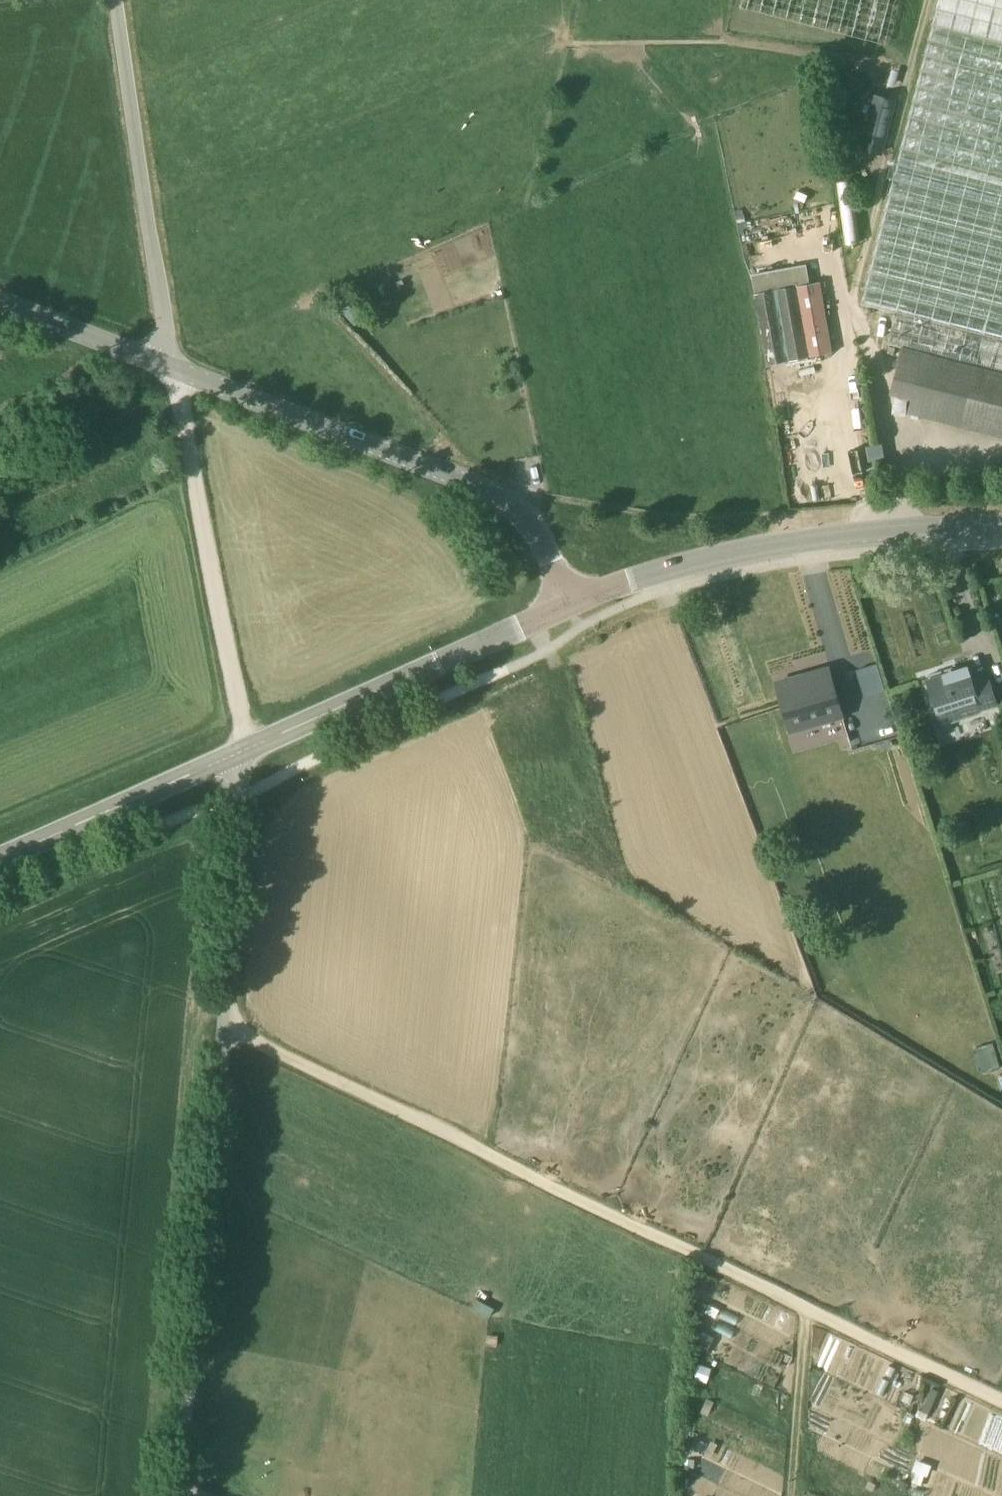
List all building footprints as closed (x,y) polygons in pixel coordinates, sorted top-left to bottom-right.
[(899,0),(810,0),(810,1),(802,4),(804,22),(891,39),(899,0)] [(898,312),(890,343),(902,346),(901,349),(899,357),(890,393),(913,399),(909,412),(962,425),(1001,435),(1001,0),(940,0),(863,303),(898,312)] [(898,101),(877,97),(866,132),(888,140),(898,101)] [(852,180),(834,184),(844,245),(861,242),(852,180)] [(822,281),(810,283),(807,265),(752,275),(755,293),(757,293),(769,364),(834,353),(822,281)] [(990,679),(975,684),(970,667),(929,679),(939,712),(940,712),(944,725),(982,713),(981,710),(998,704),(990,679)] [(882,679),(866,684),(870,695),(886,690),(882,679)] [(830,681),(776,694),(785,731),(803,726),(807,736),(841,728),(830,681)] [(891,740),(876,744),(878,751),(893,746),(891,740)] [(1000,1067),(993,1043),(973,1049),(981,1073),(1000,1067)] [(1001,1154),(1001,1133),(993,1148),(1001,1154)] [(751,1441),(761,1420),(705,1395),(696,1415),(705,1419),(701,1429),(713,1435),(704,1454),(733,1467),(746,1439),(751,1441)]
